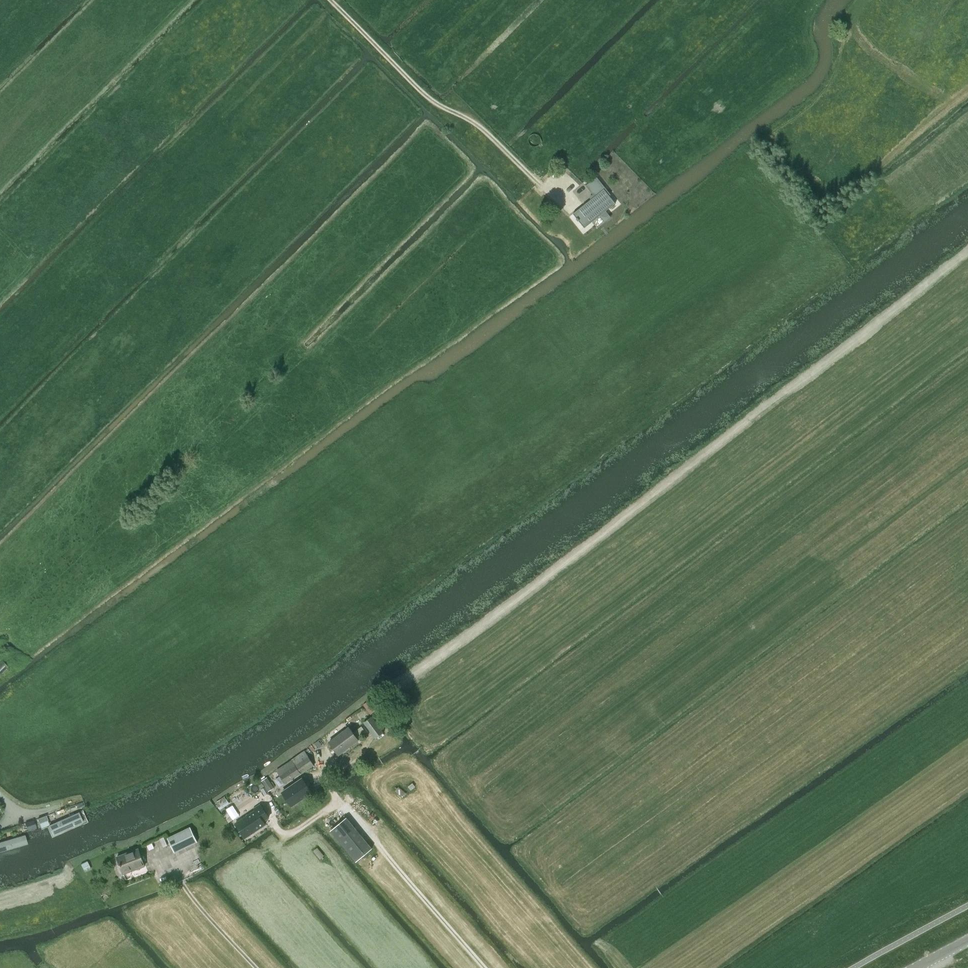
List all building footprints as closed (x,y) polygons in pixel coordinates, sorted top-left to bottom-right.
[(573,214),(584,228),(615,204),(605,191),(606,190),(596,177),(585,186),(594,197),(573,214)] [(363,723),(375,739),(383,733),(371,717),(363,723)] [(329,742),(338,755),(358,740),(348,728),(329,742)] [(300,773),(301,774),(314,766),(304,751),(296,757),(295,757),(291,760),(292,761),(270,775),(273,780),(280,776),(284,783),(300,773)] [(268,792),(274,788),(267,778),(261,781),(268,792)] [(302,779),(282,792),(291,806),(311,792),(302,779)] [(65,810),(34,820),(41,842),(92,824),(84,804),(65,810)] [(235,824),(244,838),(265,824),(263,821),(269,817),(260,805),(254,809),(255,810),(235,824)] [(330,830),(356,862),(372,849),(346,818),(330,830)] [(41,842),(34,820),(12,828),(6,831),(0,833),(0,854),(41,842)] [(167,838),(175,853),(197,842),(190,827),(167,838)] [(123,874),(145,866),(138,849),(117,857),(123,874)]
